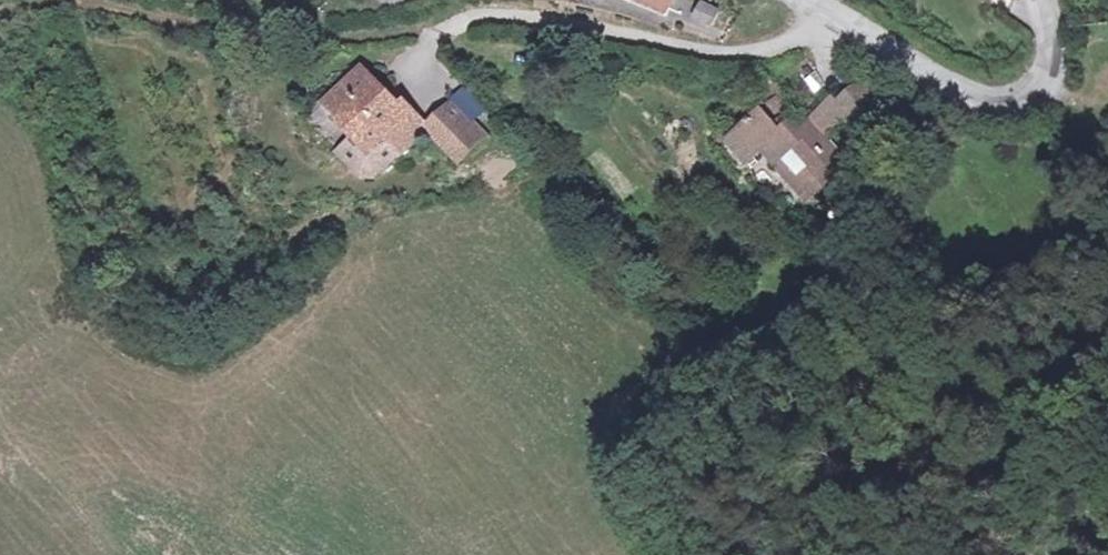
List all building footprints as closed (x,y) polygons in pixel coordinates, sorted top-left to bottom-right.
[(697,3),(692,27),(716,32),(721,8),(697,3)] [(367,176),(394,152),(385,142),(412,118),(399,102),(395,106),(360,66),(321,101),(351,135),(333,150),(356,175),(367,176)] [(852,90),(838,104),(844,110),(835,119),(857,144),(879,123),(852,90)] [(811,143),(835,119),(844,110),(838,104),(828,112),(822,105),(798,129),(811,143)] [(446,107),(433,119),(452,140),(439,151),(452,165),(477,143),(446,107)] [(766,135),(775,127),(760,110),(750,120),(766,135)] [(422,129),(412,118),(385,142),(394,152),(395,154),(422,131),(439,151),(452,140),(433,119),(422,129)] [(811,143),(798,129),(794,124),(783,135),(775,127),(766,135),(750,120),(721,148),(740,170),(755,157),(801,204),(836,172),(811,143)]
